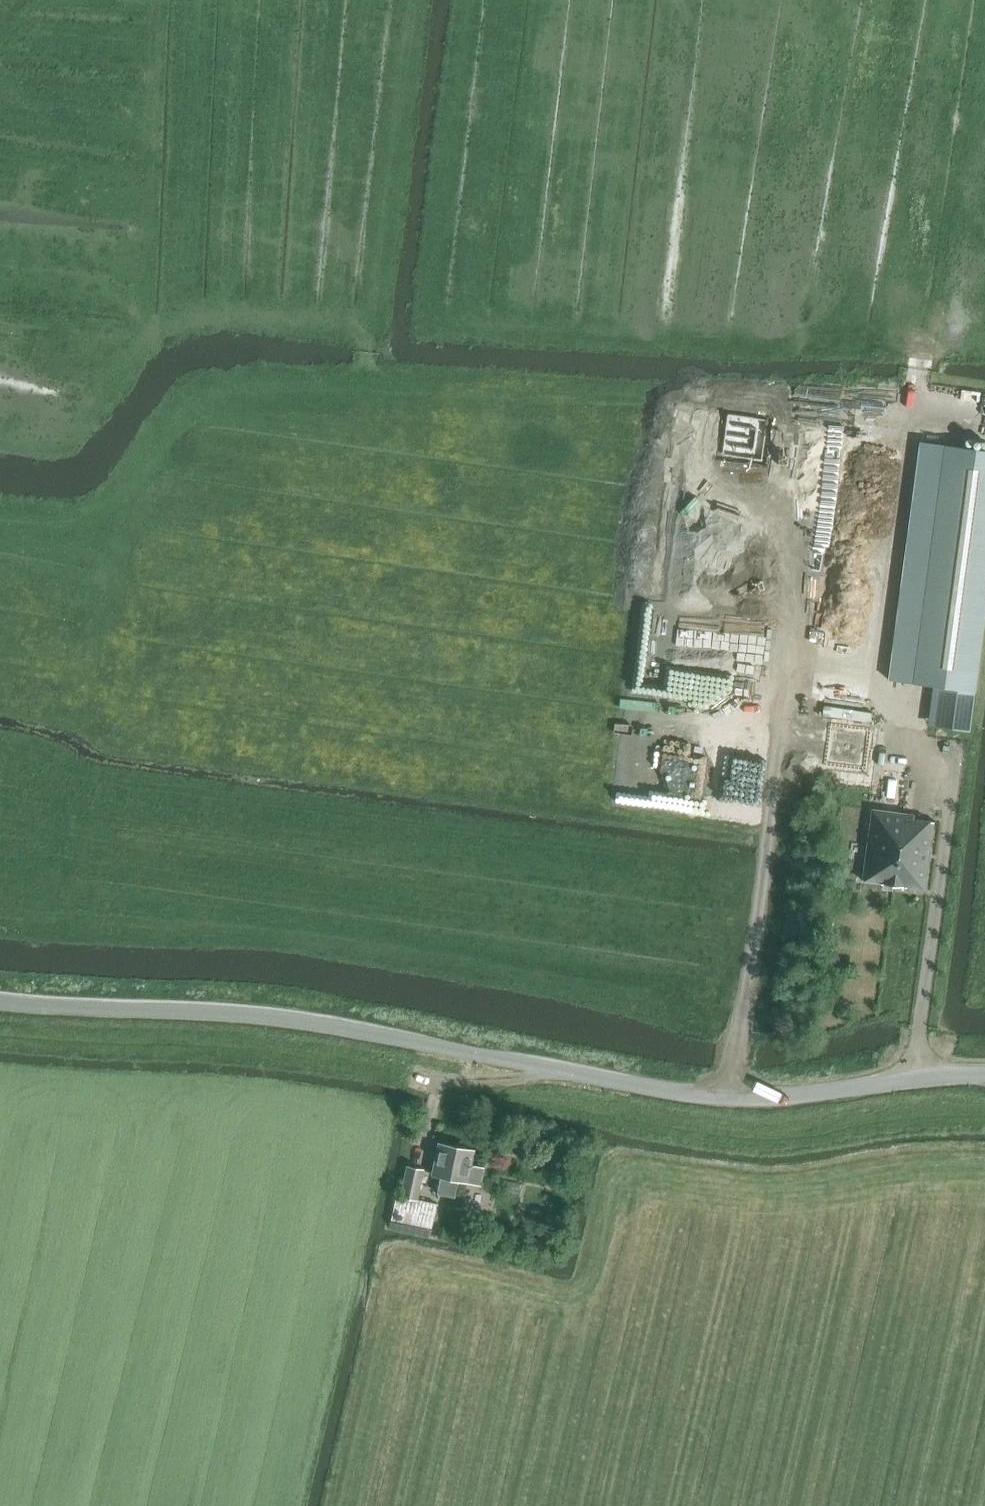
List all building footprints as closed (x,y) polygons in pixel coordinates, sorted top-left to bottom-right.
[(984,614),(984,450),(920,442),(888,680),(952,689),(951,691),(943,690),(938,727),(970,731),(984,614)] [(860,880),(923,890),(934,819),(870,809),(860,880)] [(437,1194),(455,1198),(458,1180),(467,1182),(480,1184),(484,1167),(471,1164),(474,1151),(438,1144),(432,1175),(440,1177),(437,1194)] [(392,1218),(432,1227),(437,1204),(417,1200),(423,1171),(407,1167),(401,1196),(397,1195),(392,1218)]
